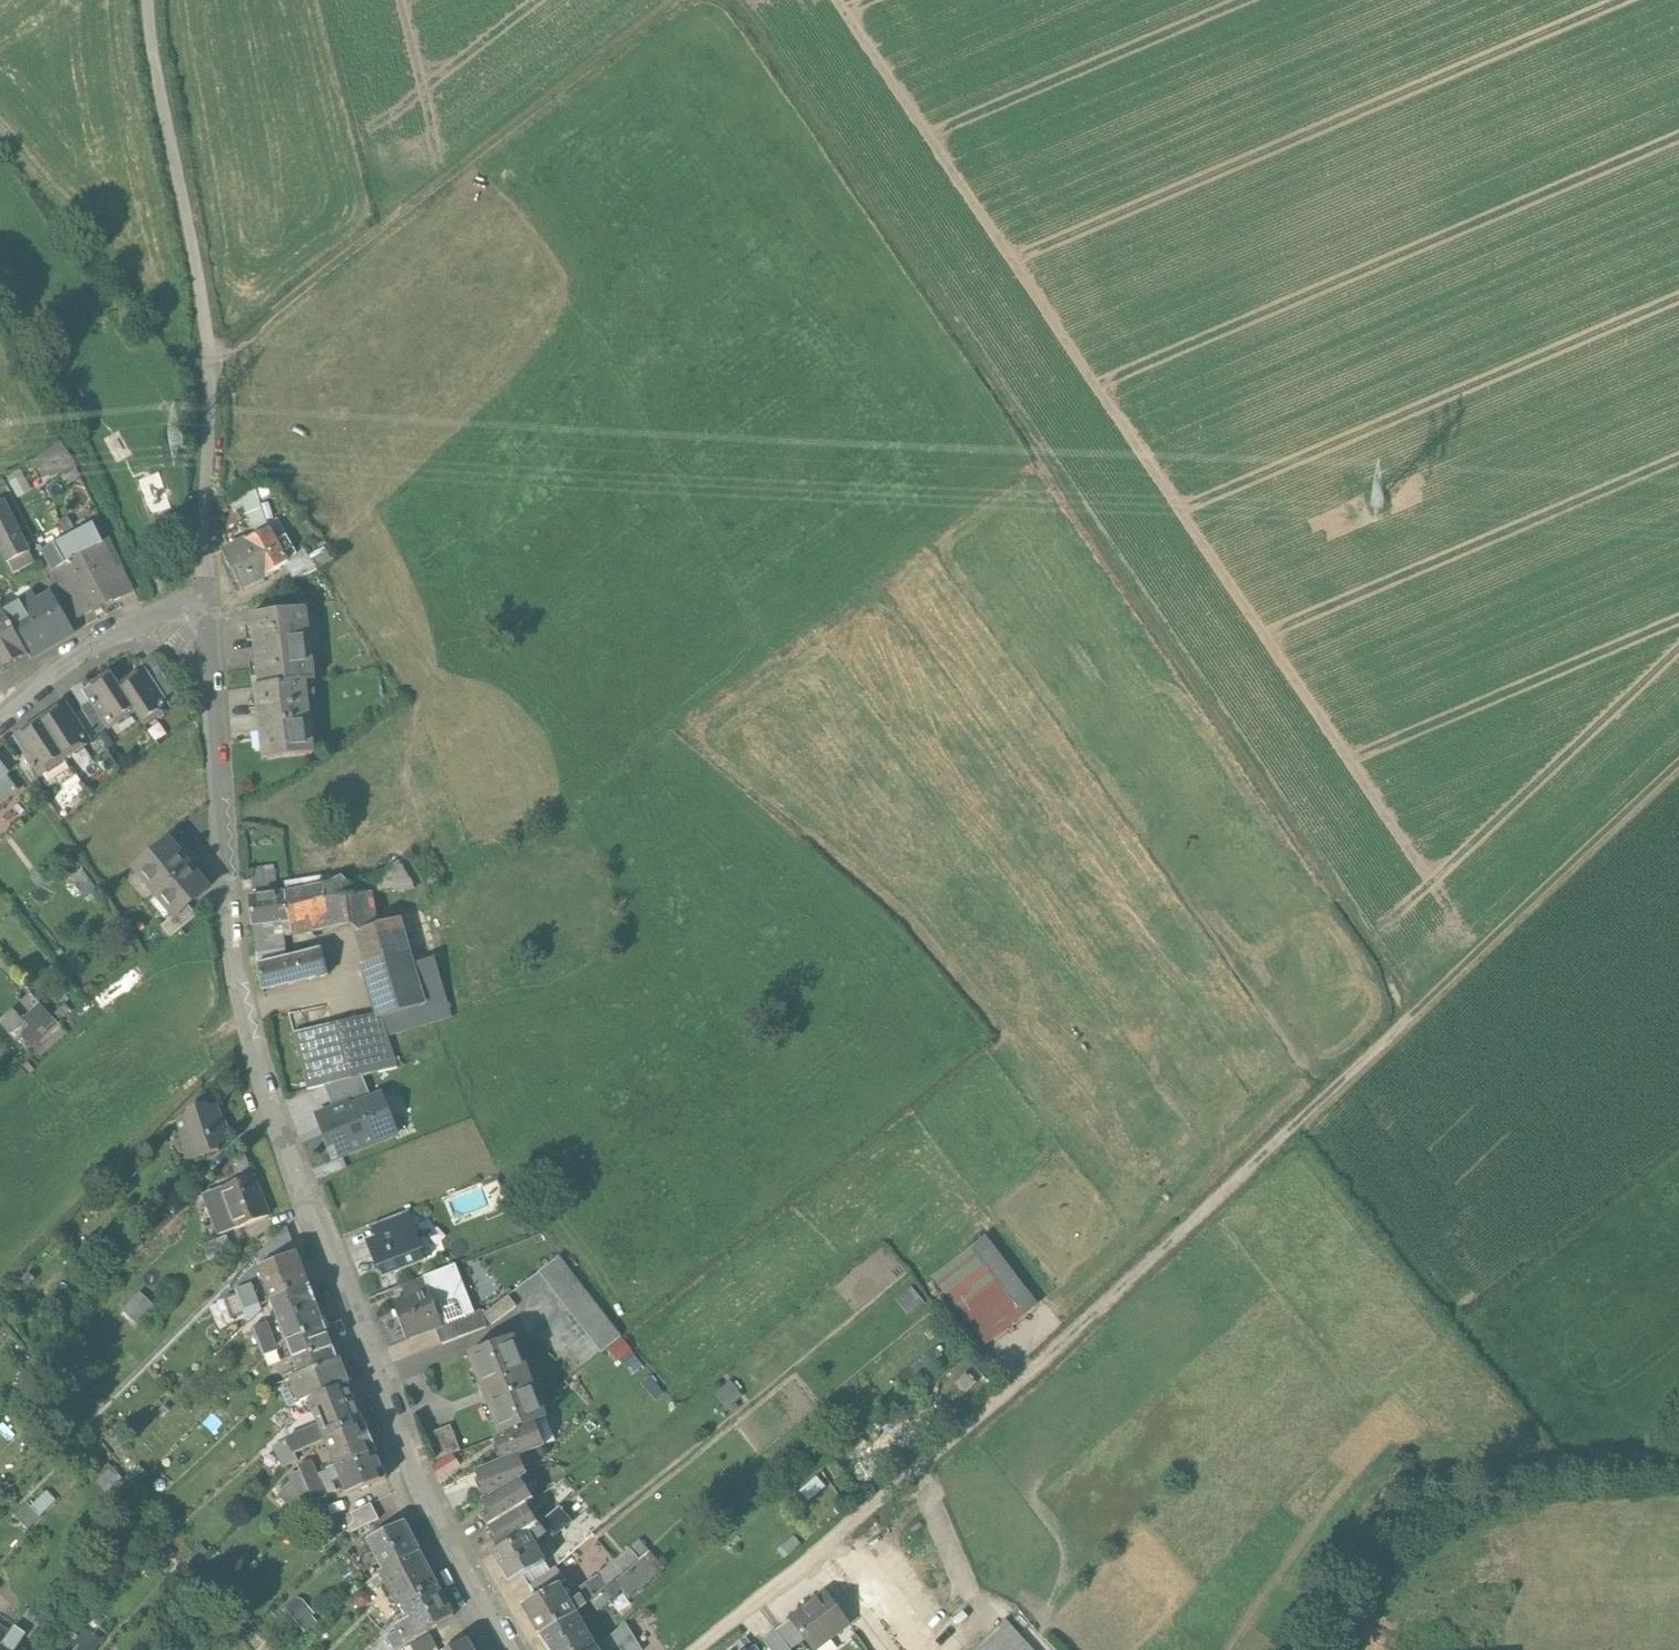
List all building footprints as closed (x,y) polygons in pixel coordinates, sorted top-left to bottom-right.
[(61,443),(33,462),(39,470),(44,467),(48,474),(72,458),(61,443)] [(23,475),(9,482),(18,498),(32,491),(23,475)] [(2,500),(0,501),(0,546),(13,573),(29,565),(24,554),(29,551),(2,500)] [(93,524),(43,551),(78,616),(113,597),(114,600),(133,590),(122,568),(116,571),(93,524)] [(269,532),(248,543),(264,572),(267,575),(288,564),(287,562),(297,556),(287,537),(276,543),(269,532)] [(248,543),(225,555),(242,588),(267,575),(264,572),(248,543)] [(36,599),(23,606),(22,603),(4,613),(30,657),(74,632),(53,595),(39,604),(36,599)] [(1,609),(0,610),(0,669),(27,653),(1,609)] [(307,609),(251,615),(260,686),(306,681),(316,680),(307,609)] [(120,688),(133,707),(132,708),(140,721),(165,705),(149,681),(144,672),(120,688)] [(178,696),(162,672),(149,681),(165,705),(178,696)] [(112,674),(87,691),(92,697),(109,723),(132,708),(133,707),(120,688),(112,674)] [(260,686),(254,687),(263,758),(315,752),(306,681),(260,686)] [(109,723),(92,697),(80,705),(82,707),(97,730),(109,723)] [(65,707),(41,722),(63,755),(86,740),(70,715),(65,707)] [(86,740),(98,732),(97,730),(82,707),(70,715),(86,740)] [(41,722),(16,738),(38,772),(63,755),(41,722)] [(5,751),(0,755),(0,765),(7,774),(17,766),(5,751)] [(17,791),(5,775),(7,774),(0,765),(0,804),(17,791)] [(171,841),(136,869),(156,892),(157,891),(188,865),(189,864),(171,841)] [(188,865),(157,891),(176,914),(177,915),(189,905),(207,889),(188,865)] [(276,873),(252,876),(253,889),(276,887),(276,873)] [(342,876),(325,887),(327,900),(355,895),(354,891),(342,876)] [(325,886),(305,889),(305,890),(285,893),(288,907),(327,900),(325,887),(325,886)] [(285,893),(249,897),(253,926),(280,923),(291,921),(288,907),(285,893)] [(327,900),(288,907),(291,921),(292,934),(351,926),(359,932),(378,926),(373,893),(355,895),(327,900)] [(189,905),(177,915),(176,914),(162,925),(172,937),(198,915),(189,905)] [(399,920),(378,926),(359,932),(370,963),(364,965),(378,1013),(380,1018),(422,1005),(399,920)] [(280,923),(253,926),(256,952),(283,950),(280,923)] [(313,951),(258,963),(262,991),(272,989),(272,988),(319,977),(314,954),(313,951)] [(321,953),(314,954),(319,977),(326,975),(321,953)] [(18,1040),(28,1034),(34,1042),(62,1024),(47,1000),(23,1015),(18,1007),(3,1017),(18,1040)] [(422,1005),(380,1018),(385,1036),(386,1036),(428,1024),(422,1005)] [(378,1013),(294,1032),(309,1090),(325,1087),(363,1077),(397,1069),(386,1036),(385,1036),(380,1018),(378,1013)] [(363,1077),(325,1087),(333,1110),(348,1104),(350,1109),(371,1100),(363,1077)] [(348,1104),(333,1110),(317,1116),(326,1139),(323,1140),(331,1161),(397,1135),(381,1096),(371,1100),(350,1109),(348,1104)] [(217,1105),(208,1107),(207,1104),(190,1110),(185,1117),(176,1120),(181,1134),(179,1135),(188,1162),(218,1152),(222,1146),(230,1144),(225,1130),(227,1130),(224,1120),(222,1120),(217,1105)] [(248,1161),(237,1164),(244,1182),(254,1178),(248,1161)] [(244,1182),(223,1190),(225,1197),(238,1229),(269,1217),(254,1178),(244,1182)] [(223,1190),(216,1192),(219,1199),(225,1197),(223,1190)] [(406,1213),(372,1226),(377,1240),(411,1226),(406,1213)] [(377,1240),(376,1240),(376,1242),(370,1244),(378,1265),(377,1265),(383,1281),(408,1272),(408,1270),(424,1263),(420,1252),(422,1251),(412,1226),(411,1227),(411,1226),(377,1240)] [(227,1238),(205,1247),(209,1259),(232,1250),(227,1238)] [(939,1280),(987,1342),(1036,1304),(987,1242),(939,1280)] [(297,1254),(258,1270),(272,1303),(310,1287),(297,1254)] [(621,1338),(559,1258),(540,1273),(602,1354),(621,1338)] [(252,1286),(238,1291),(250,1323),(262,1312),(252,1286)] [(317,1305),(311,1287),(310,1287),(272,1303),(286,1340),(324,1325),(317,1306),(317,1305)] [(125,1309),(142,1325),(161,1306),(144,1290),(125,1309)] [(428,1293),(394,1306),(407,1340),(442,1327),(446,1325),(439,1306),(434,1308),(428,1293)] [(446,1325),(442,1327),(448,1343),(485,1329),(479,1313),(446,1325)] [(266,1325),(253,1330),(264,1358),(277,1353),(266,1325)] [(324,1325),(286,1340),(301,1376),(339,1362),(324,1325)] [(515,1338),(468,1357),(502,1437),(535,1424),(547,1419),(515,1338)] [(301,1376),(293,1379),(302,1404),(348,1386),(339,1362),(301,1376)] [(354,1398),(316,1412),(317,1415),(309,1418),(312,1424),(319,1421),(322,1428),(327,1441),(365,1426),(354,1398)] [(502,1437),(495,1440),(504,1462),(476,1474),(487,1502),(483,1504),(497,1524),(490,1529),(502,1550),(529,1536),(538,1528),(539,1527),(525,1506),(533,1500),(519,1480),(525,1476),(518,1457),(544,1447),(535,1424),(502,1437)] [(365,1426),(327,1441),(335,1463),(330,1465),(332,1471),(376,1453),(365,1426)] [(450,1427),(426,1436),(436,1462),(460,1452),(450,1427)] [(322,1428),(301,1438),(300,1436),(284,1443),(287,1452),(291,1450),(294,1456),(327,1441),(322,1428)] [(332,1471),(329,1472),(334,1484),(344,1480),(350,1496),(388,1481),(376,1453),(332,1471)] [(312,1463),(295,1470),(296,1472),(291,1475),(295,1483),(304,1479),(305,1483),(318,1477),(312,1463)] [(318,1477),(305,1483),(315,1505),(328,1500),(318,1477)] [(539,1527),(538,1528),(546,1537),(550,1542),(577,1520),(574,1516),(596,1498),(587,1487),(539,1527)] [(374,1505),(351,1517),(355,1524),(350,1530),(353,1536),(380,1522),(374,1505)] [(405,1524),(370,1542),(385,1571),(421,1554),(405,1524)] [(502,1550),(493,1555),(510,1586),(524,1578),(546,1566),(535,1546),(546,1537),(538,1528),(529,1536),(502,1550)] [(385,1571),(381,1574),(401,1610),(405,1608),(405,1609),(440,1589),(421,1554),(385,1571)] [(645,1559),(617,1585),(631,1599),(639,1592),(640,1594),(641,1593),(640,1591),(644,1588),(645,1590),(646,1588),(645,1587),(664,1569),(654,1558),(648,1563),(645,1559)] [(617,1564),(567,1601),(576,1616),(607,1590),(607,1589),(625,1573),(617,1564)] [(546,1566),(524,1578),(530,1589),(551,1573),(546,1566)] [(551,1573),(530,1589),(538,1601),(560,1588),(551,1573)] [(538,1601),(525,1609),(542,1637),(576,1616),(567,1601),(560,1588),(538,1601)] [(440,1589),(405,1609),(412,1621),(420,1637),(455,1617),(440,1589)] [(607,1590),(576,1616),(581,1625),(594,1617),(618,1596),(615,1592),(611,1595),(607,1589),(607,1590)] [(792,1619),(816,1649),(817,1649),(852,1625),(829,1592),(792,1619)] [(576,1616),(542,1637),(549,1649),(596,1649),(581,1625),(576,1616)] [(399,1629),(401,1633),(389,1640),(395,1649),(398,1649),(420,1637),(412,1621),(399,1629)] [(1004,1621),(972,1649),(1030,1649),(1004,1621)] [(766,1639),(775,1649),(797,1649),(796,1648),(802,1643),(786,1622),(766,1639)] [(626,1624),(617,1633),(626,1649),(642,1649),(626,1624)] [(617,1633),(599,1649),(626,1649),(617,1633)] [(412,1648),(413,1649),(437,1649),(439,1649),(432,1637),(412,1648)]
